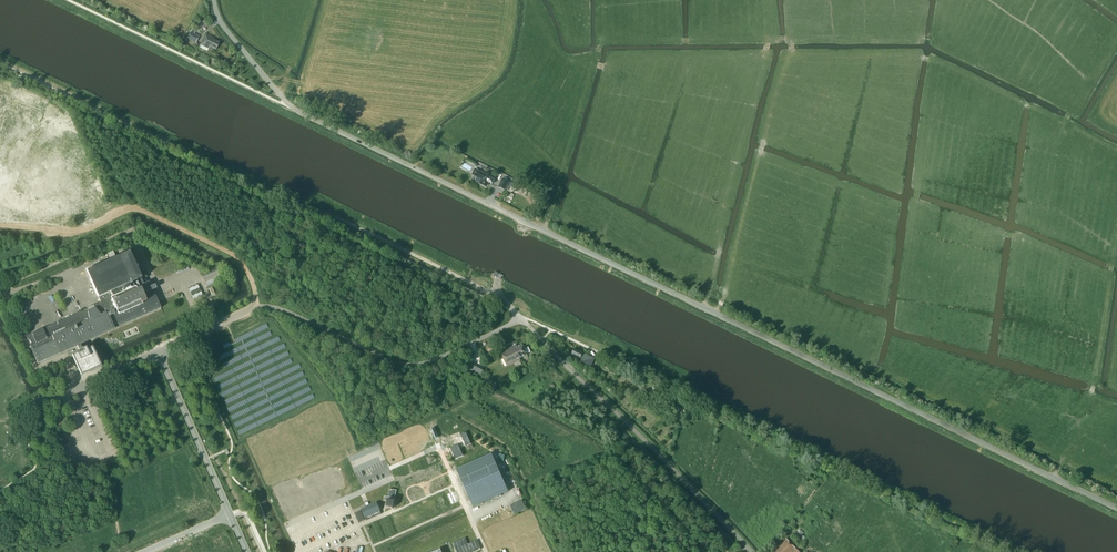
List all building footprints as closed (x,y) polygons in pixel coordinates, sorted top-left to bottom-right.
[(196,43),(199,36),(191,31),(187,39),(196,43)] [(210,49),(211,47),(215,50),(219,42),(213,40),(214,38),(205,34),(200,45),(210,49)] [(485,172),(485,173),(480,171),(476,169),(473,175),(477,177),(479,178),(482,179),(481,181),(482,181),(481,184),(486,186),(487,183),(488,184),(489,182),(492,184),(492,183),(493,180),(494,180),(491,178),(492,175),(485,172)] [(497,187),(503,190),(508,181),(501,178),(497,187)] [(100,365),(95,352),(92,347),(87,349),(86,347),(82,349),(80,343),(161,307),(149,281),(143,284),(129,252),(116,258),(113,251),(107,253),(109,258),(91,266),(92,268),(87,271),(101,303),(32,334),(30,334),(30,335),(26,336),(38,362),(76,345),(80,354),(74,356),(82,374),(86,372),(86,371),(90,370),(91,370),(91,369),(95,368),(100,365)] [(147,277),(143,267),(138,269),(142,279),(147,277)] [(202,274),(207,286),(225,278),(219,267),(202,274)] [(193,299),(202,295),(198,285),(188,289),(193,299)] [(23,315),(27,322),(30,321),(26,313),(27,313),(25,309),(21,301),(18,302),(22,311),(21,311),(23,315)] [(246,334),(236,339),(238,342),(248,338),(246,334)] [(248,343),(220,355),(222,359),(249,347),(248,343)] [(522,344),(515,348),(520,358),(527,354),(531,352),(528,346),(524,348),(522,344)] [(520,360),(520,358),(515,348),(513,349),(512,347),(507,349),(514,363),(520,360)] [(514,363),(507,349),(500,353),(507,366),(514,363)] [(574,349),(571,354),(575,356),(580,359),(583,352),(578,350),(578,351),(574,349)] [(258,357),(215,377),(217,380),(260,361),(258,357)] [(472,371),(475,365),(469,362),(466,367),(472,371)] [(478,366),(475,372),(480,375),(483,369),(478,366)] [(230,408),(231,411),(248,402),(247,401),(244,402),(244,401),(241,403),(241,402),(230,408)] [(64,413),(53,418),(58,428),(68,423),(64,413)] [(467,432),(462,434),(467,446),(472,443),(467,432)] [(457,444),(449,448),(454,459),(462,455),(457,444)] [(485,456),(456,469),(473,507),(498,496),(499,497),(502,496),(501,495),(508,491),(491,453),(485,456)] [(287,504),(342,485),(337,472),(289,489),(287,484),(281,487),(287,504)] [(393,508),(397,490),(390,489),(386,507),(393,508)] [(521,501),(509,506),(513,515),(525,510),(521,501)] [(365,522),(380,515),(379,512),(380,512),(376,503),(360,510),(360,511),(365,522)] [(355,513),(359,522),(364,520),(360,511),(355,513)] [(453,543),(457,551),(474,551),(481,549),(477,540),(468,544),(465,538),(453,543)] [(795,548),(786,538),(772,551),(799,551),(795,548)]
